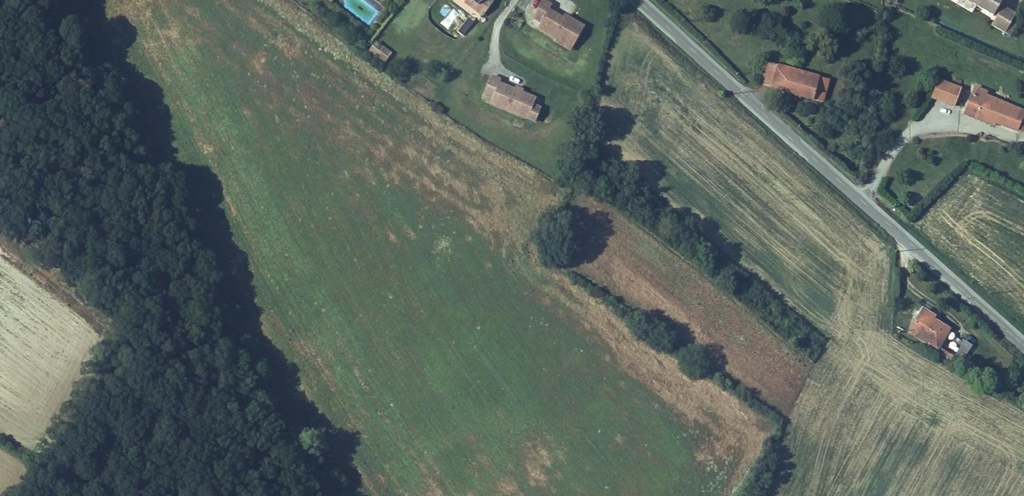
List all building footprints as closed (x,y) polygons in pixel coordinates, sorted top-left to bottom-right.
[(478,4),(472,0),(466,0),(464,3),(482,16),(493,0),(481,0),(478,4)] [(548,0),(540,0),(530,17),(539,22),(536,27),(555,38),(554,41),(570,50),(585,24),(564,12),(562,15),(549,7),(552,2),(548,0)] [(955,2),(972,11),(976,3),(994,13),(1001,0),(956,0),(955,2)] [(1011,35),(1018,22),(1012,19),(1016,12),(1002,4),(991,24),(1011,35)] [(368,50),(384,62),(392,52),(376,40),(368,50)] [(769,87),(775,63),(765,61),(759,85),(769,87)] [(820,75),(775,63),(769,87),(813,99),(820,75)] [(501,78),(490,73),(482,95),(491,98),(489,103),(535,121),(541,106),(533,103),(536,96),(522,90),(524,88),(515,84),(514,87),(499,81),(501,78)] [(831,78),(820,75),(813,99),(825,102),(831,78)] [(961,87),(938,79),(931,96),(954,105),(961,87)] [(974,84),(964,110),(994,122),(1018,131),(1019,129),(1023,116),(1023,109),(986,94),(988,89),(974,84)] [(994,122),(964,110),(963,113),(993,125),(994,122)] [(907,331),(936,350),(950,328),(932,317),(934,314),(923,306),(907,331)] [(974,345),(964,339),(955,354),(964,360),(974,345)]
